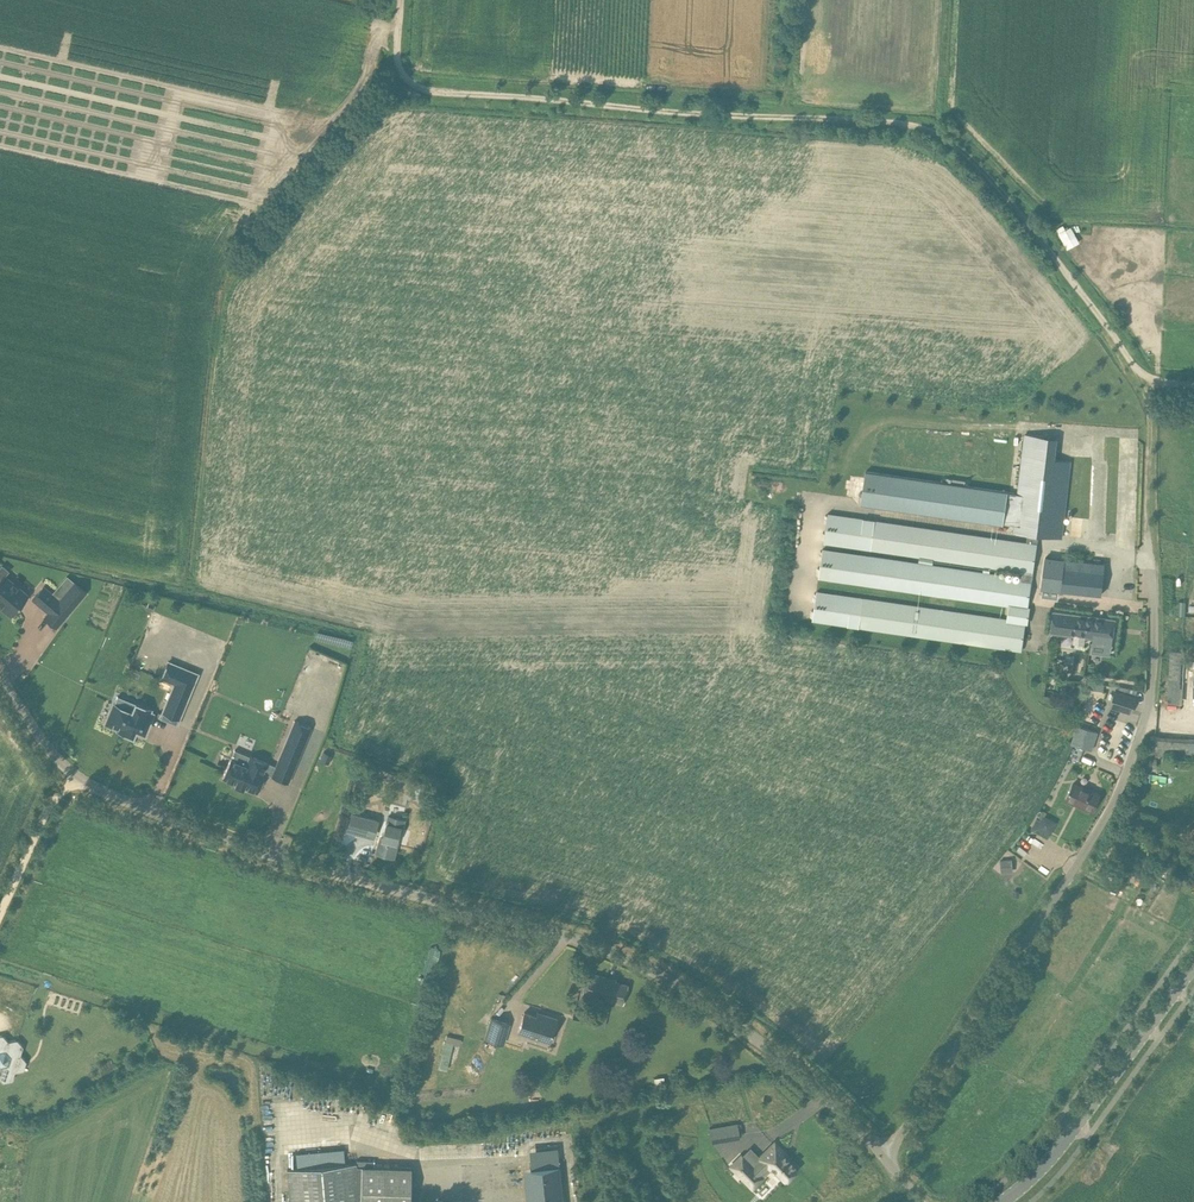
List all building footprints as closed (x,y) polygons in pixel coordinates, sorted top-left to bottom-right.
[(1058,229),(1069,248),(1081,241),(1071,223),(1058,229)] [(1017,525),(1016,532),(1027,533),(1026,541),(1036,543),(1037,535),(1061,537),(1070,461),(1052,459),(1055,436),(1025,434),(1018,497),(1016,513),(1018,513),(1017,525)] [(1018,513),(1016,513),(1018,497),(1007,496),(1008,491),(866,471),(862,503),(1004,524),(1004,523),(1015,525),(1017,525),(1018,513)] [(1036,543),(1026,541),(828,512),(823,542),(1022,571),(1021,578),(822,549),(818,577),(1009,605),(1007,619),(816,592),(812,620),(1022,650),(1026,624),(1028,624),(1031,606),(1028,606),(1037,543),(1036,543)] [(1066,574),(1064,590),(1102,594),(1105,563),(1067,559),(1066,574)] [(2,605),(1,607),(10,615),(28,594),(4,575),(9,570),(2,564),(0,566),(0,604),(2,605)] [(74,582),(59,599),(44,586),(33,599),(48,612),(44,617),(57,627),(86,593),(74,582)] [(1073,643),(1084,645),(1085,637),(1088,616),(1054,611),(1051,633),(1074,636),(1073,643)] [(1093,643),(1112,645),(1115,620),(1088,616),(1085,637),(1093,638),(1093,643)] [(1170,655),(1170,692),(1182,692),(1182,690),(1193,690),(1193,655),(1170,655)] [(197,677),(198,674),(169,661),(162,678),(174,684),(161,717),(178,724),(197,677)] [(1115,690),(1110,706),(1131,712),(1136,696),(1115,690)] [(136,703),(132,712),(114,704),(105,724),(117,728),(118,729),(118,730),(133,736),(136,729),(145,733),(153,713),(150,712),(151,710),(142,706),(136,703)] [(288,783),(312,727),(295,720),(271,776),(278,779),(288,783)] [(1097,732),(1076,725),(1071,743),(1092,750),(1097,732)] [(324,751),(321,757),(329,761),(332,755),(324,751)] [(236,783),(235,785),(243,789),(244,787),(257,792),(266,772),(264,772),(268,763),(250,755),(246,764),(231,758),(223,778),(232,781),(236,783)] [(1100,794),(1073,783),(1066,799),(1093,810),(1100,794)] [(377,820),(352,814),(348,830),(373,837),(377,820)] [(1057,822),(1043,815),(1036,828),(1049,836),(1057,822)] [(404,820),(388,816),(382,841),(380,840),(377,849),(395,854),(404,820)] [(1176,864),(1180,855),(1164,847),(1160,856),(1176,864)] [(1000,860),(1001,870),(1013,869),(1012,859),(1000,860)] [(616,980),(588,973),(583,994),(623,1004),(628,985),(616,982),(616,980)] [(545,1018),(524,1012),(518,1032),(549,1042),(556,1018),(546,1015),(545,1018)] [(511,1023),(491,1016),(483,1038),(504,1044),(511,1023)] [(3,1035),(0,1035),(0,1078),(3,1082),(12,1080),(15,1072),(24,1070),(27,1061),(21,1055),(23,1046),(17,1039),(9,1041),(3,1035)] [(438,1066),(448,1069),(455,1042),(445,1039),(438,1066)] [(723,1126),(710,1129),(712,1142),(726,1140),(723,1126)] [(775,1143),(759,1158),(761,1160),(754,1167),(742,1155),(731,1166),(750,1185),(761,1174),(757,1171),(765,1163),(774,1173),(775,1172),(784,1181),(797,1168),(783,1154),(785,1152),(775,1143)] [(288,1164),(292,1201),(402,1201),(398,1154),(288,1164)] [(559,1166),(558,1166),(558,1159),(531,1161),(532,1168),(531,1169),(532,1181),(534,1201),(563,1201),(559,1166)]
